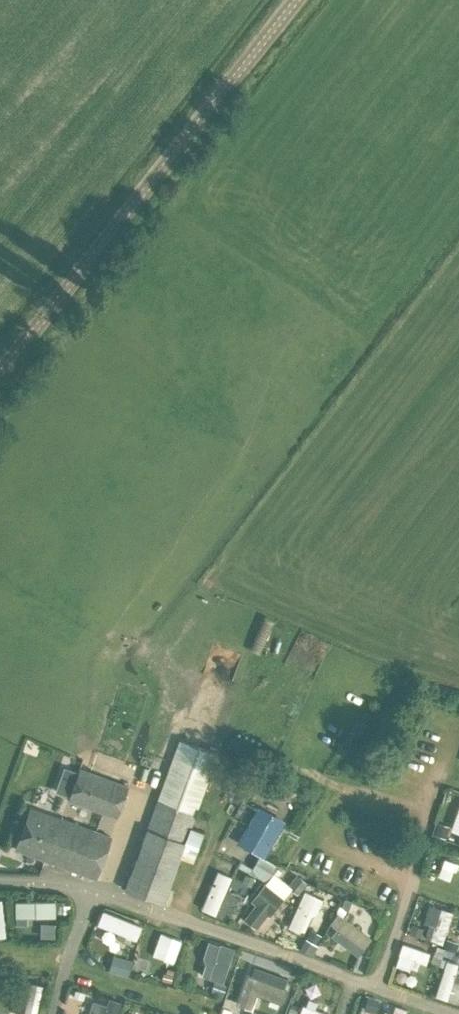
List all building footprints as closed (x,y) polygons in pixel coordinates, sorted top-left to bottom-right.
[(170,766),(126,889),(163,902),(212,766),(217,753),(180,740),(170,766)] [(64,766),(55,791),(70,796),(69,800),(117,817),(128,787),(80,769),(79,771),(64,766)] [(283,821),(258,807),(237,844),(263,858),(283,821)] [(17,848),(95,877),(110,837),(32,808),(17,848)] [(438,823),(435,834),(444,837),(448,827),(438,823)] [(252,867),(249,872),(265,882),(275,865),(263,858),(259,856),(252,867)] [(245,873),(242,881),(251,885),(254,877),(245,873)] [(297,874),(288,885),(297,892),(306,881),(297,874)] [(250,901),(255,904),(244,919),(256,928),(267,913),(270,915),(283,898),(264,883),(250,901)] [(305,891),(288,927),(299,932),(300,930),(315,895),(305,891)] [(345,899),(341,908),(348,911),(352,901),(345,899)] [(15,900),(15,916),(27,916),(55,916),(55,900),(15,900)] [(69,901),(56,901),(57,912),(69,912),(69,901)] [(435,926),(430,939),(442,943),(452,912),(441,908),(435,926)] [(102,910),(97,923),(118,931),(126,935),(136,938),(141,925),(102,910)] [(338,913),(329,923),(338,930),(364,948),(371,938),(338,913)] [(15,916),(15,924),(27,924),(27,916),(15,916)] [(429,924),(425,937),(430,939),(435,926),(429,924)] [(412,925),(409,932),(420,936),(422,929),(412,925)] [(310,930),(305,939),(315,944),(320,936),(310,930)] [(118,931),(116,937),(124,940),(126,935),(118,931)] [(447,939),(444,947),(455,951),(458,943),(447,939)] [(212,965),(208,977),(216,980),(222,982),(234,948),(220,943),(212,965)] [(403,943),(400,953),(420,960),(426,962),(430,952),(403,943)] [(437,946),(433,956),(441,958),(445,949),(437,946)] [(113,955),(109,970),(128,975),(132,960),(113,955)] [(447,959),(435,996),(446,999),(453,980),(457,967),(458,963),(447,959)] [(420,960),(417,969),(423,971),(426,962),(420,960)] [(206,963),(202,975),(208,977),(212,965),(206,963)] [(163,972),(162,980),(171,982),(173,975),(163,972)] [(247,972),(236,1002),(251,1007),(256,992),(281,1001),(286,986),(247,972)] [(24,1013),(36,1013),(43,985),(31,982),(24,1013)] [(215,982),(211,991),(223,995),(226,986),(215,982)] [(75,990),(73,996),(83,999),(85,993),(75,990)] [(368,997),(364,1009),(374,1013),(378,1000),(368,997)] [(89,1013),(116,1013),(120,1001),(109,998),(106,1006),(93,1002),(89,1013)] [(299,1013),(329,1013),(303,1005),(299,1013)]
